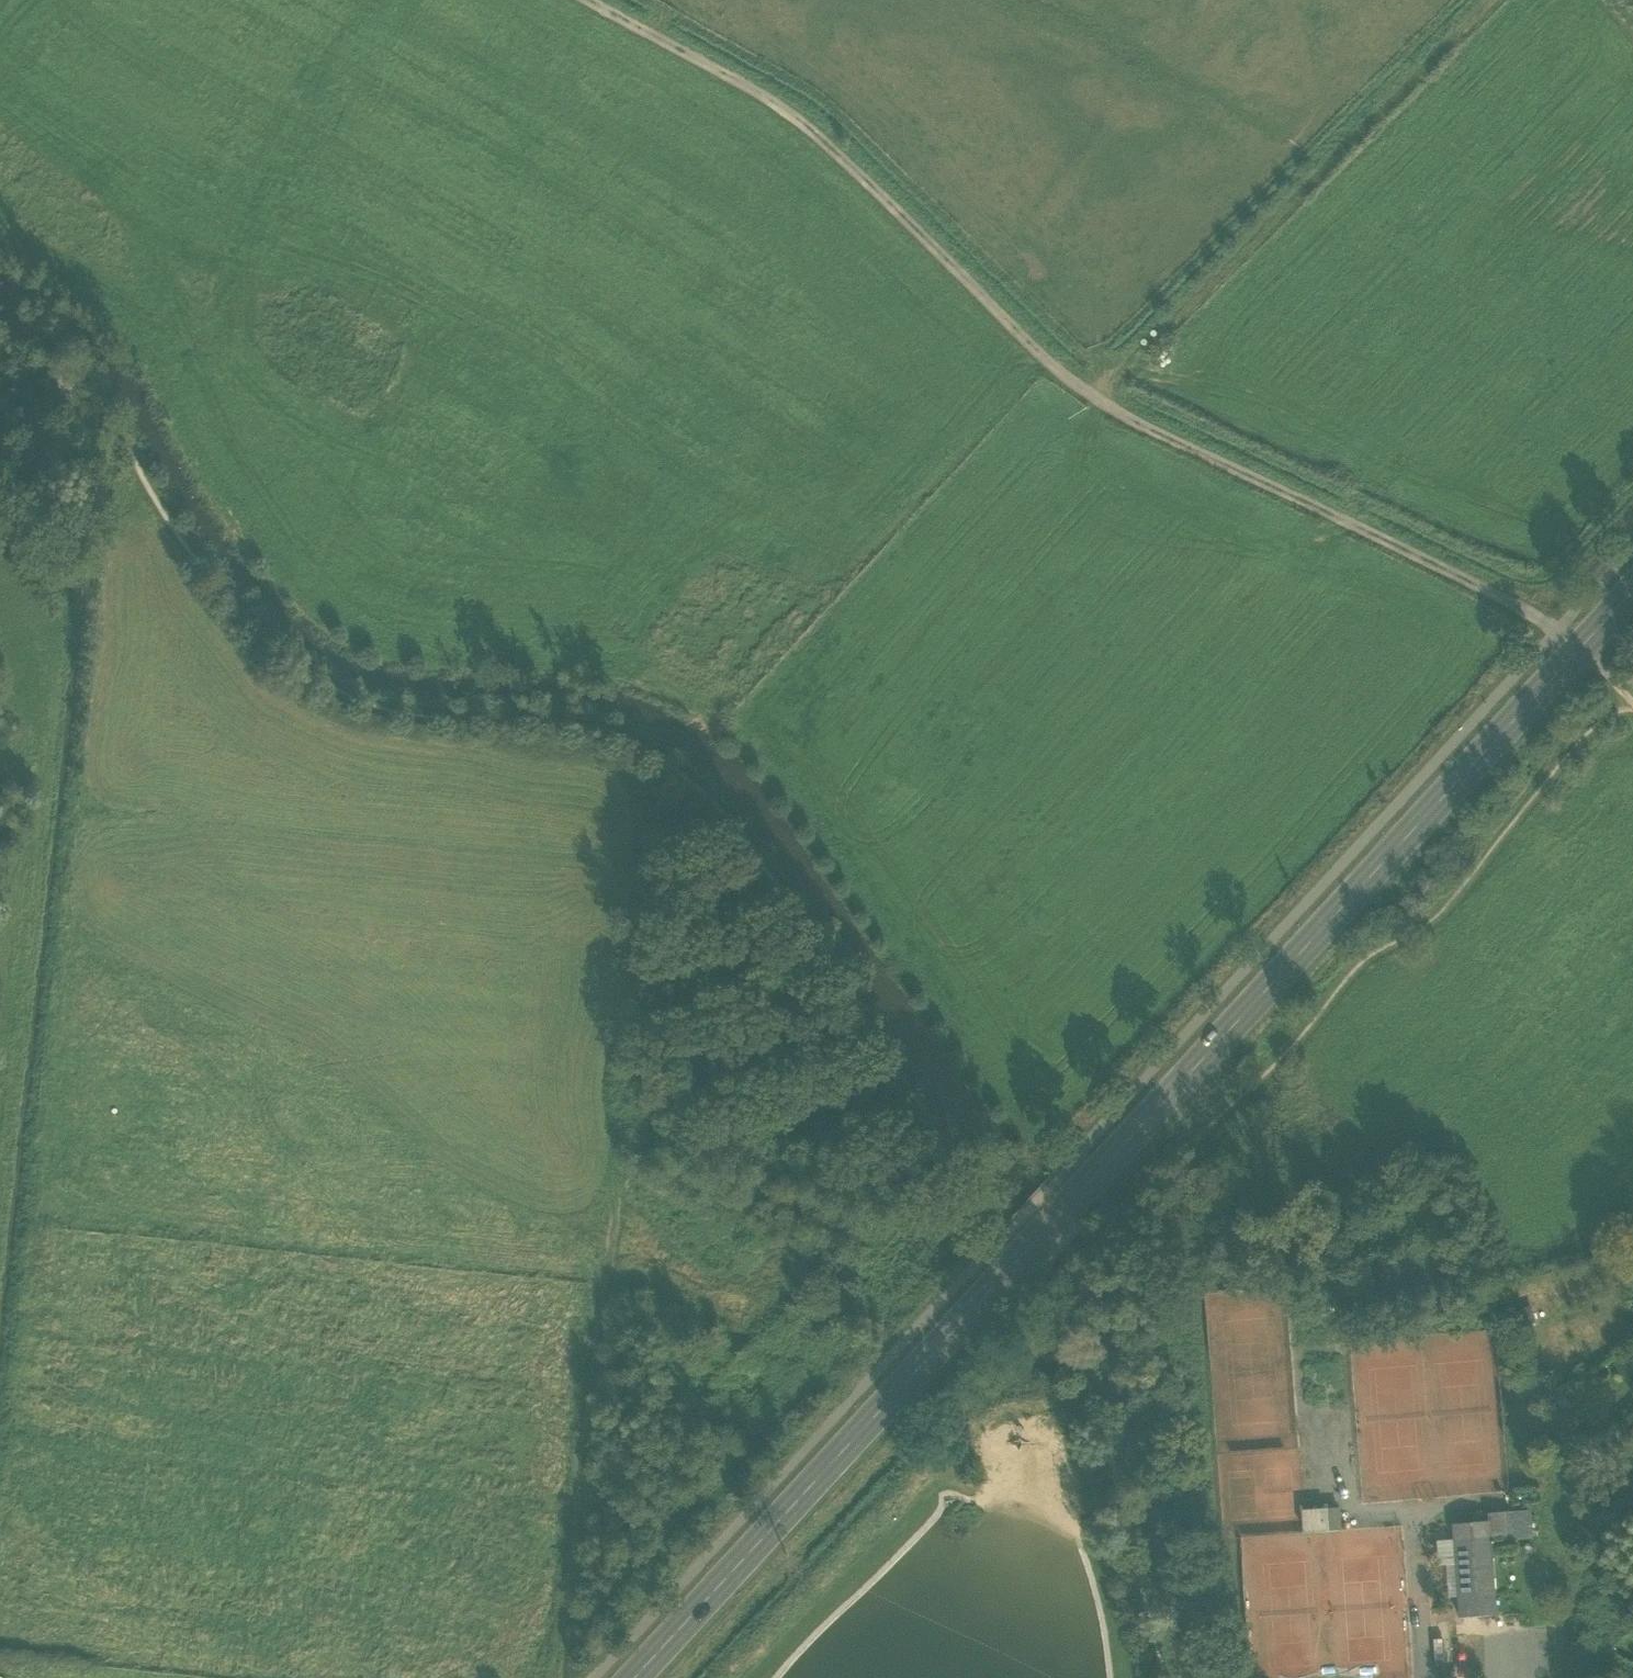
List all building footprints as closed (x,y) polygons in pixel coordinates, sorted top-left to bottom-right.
[(1323,1506),(1324,1527),(1337,1526),(1336,1505),(1323,1506)] [(1488,1513),(1489,1522),(1490,1542),(1506,1541),(1505,1540),(1529,1539),(1527,1512),(1504,1514),(1504,1512),(1488,1513)] [(1495,1615),(1490,1542),(1489,1522),(1454,1524),(1455,1540),(1457,1567),(1461,1573),(1463,1604),(1458,1604),(1459,1618),(1495,1615)] [(1457,1567),(1455,1540),(1437,1541),(1440,1568),(1447,1567),(1449,1597),(1458,1597),(1458,1604),(1463,1604),(1461,1573),(1457,1567)]
